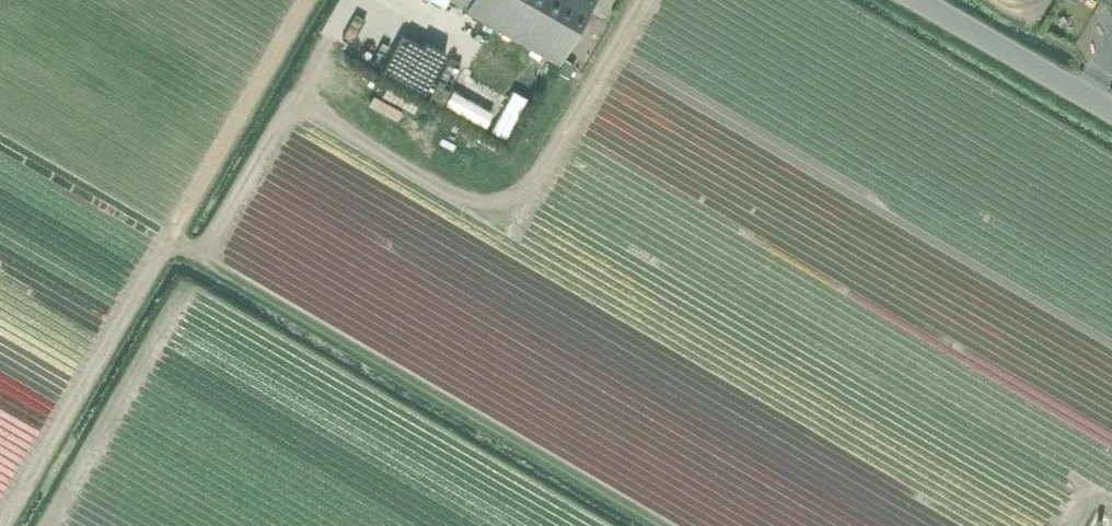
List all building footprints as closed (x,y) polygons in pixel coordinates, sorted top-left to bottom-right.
[(467,8),(559,61),(594,0),(452,0),(467,8)] [(565,61),(564,63),(560,71),(568,75),(572,68),(573,66),(565,61)]
